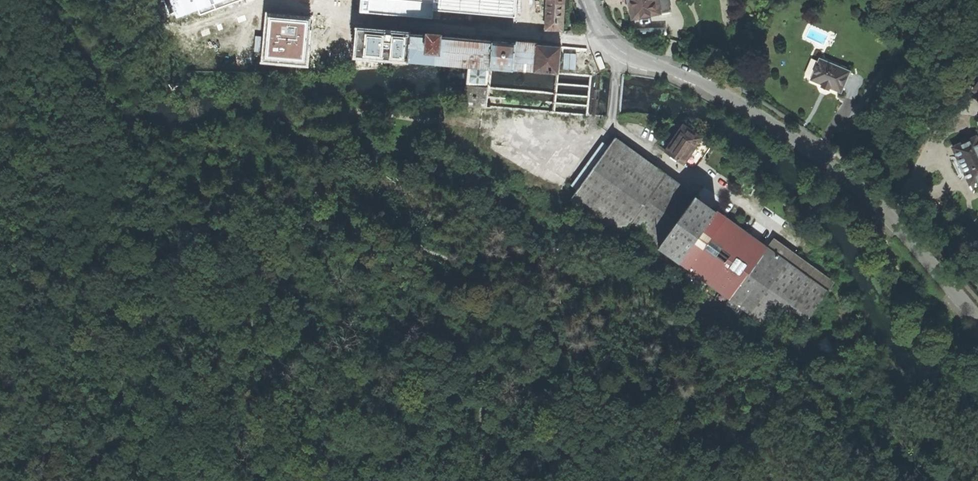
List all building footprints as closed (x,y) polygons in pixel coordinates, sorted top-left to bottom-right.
[(545,29),(562,30),(564,0),(547,0),(546,10),(545,29)] [(671,10),(669,0),(625,0),(625,4),(629,3),(632,19),(671,10)] [(587,114),(590,73),(559,71),(561,46),(508,41),(401,31),(360,27),(356,69),(374,67),(375,56),(469,64),(469,65),(466,95),(465,104),(481,105),(482,104),(486,104),(483,134),(552,140),(554,111),(587,114)] [(310,29),(273,36),(280,74),(318,66),(315,52),(320,51),(319,43),(313,44),(310,29)] [(843,96),(852,73),(821,61),(812,82),(823,87),(822,89),(826,91),(830,93),(831,90),(843,96)] [(451,138),(478,140),(481,114),(454,111),(451,138)] [(664,152),(682,165),(701,138),(682,126),(680,127),(664,152)] [(569,198),(619,235),(626,226),(769,327),(776,317),(797,332),(826,291),(614,138),(569,198)] [(977,183),(977,139),(977,138),(956,149),(961,160),(958,162),(961,168),(964,174),(966,173),(972,185),(977,183)]
